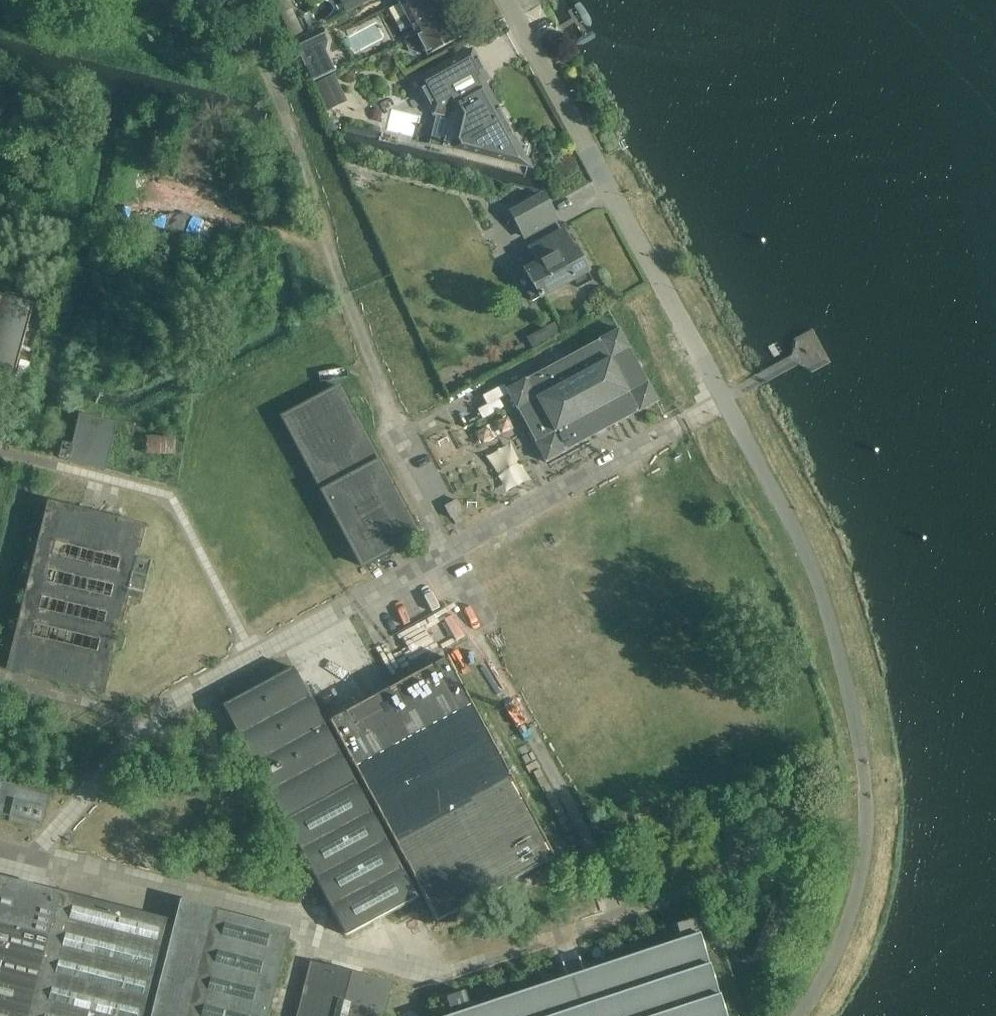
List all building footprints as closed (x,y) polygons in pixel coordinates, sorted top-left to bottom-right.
[(292,40),(304,34),(293,12),(295,11),(290,0),(283,0),(276,4),(292,40)] [(348,13),(371,0),(345,0),(341,2),(348,13)] [(417,35),(432,27),(425,14),(441,6),(442,5),(439,0),(401,0),(399,1),(407,17),(397,22),(402,30),(412,25),(417,35)] [(432,27),(417,35),(418,36),(406,43),(410,51),(423,43),(429,55),(459,39),(441,6),(425,14),(432,27)] [(320,29),(293,43),(315,83),(336,72),(325,51),(327,42),(320,29)] [(432,116),(435,115),(456,119),(451,142),(444,141),(443,147),(452,149),(451,151),(531,169),(483,83),(487,81),(470,51),(414,83),(432,116)] [(334,77),(315,84),(326,112),(338,107),(332,93),(339,90),(334,77)] [(544,196),(513,214),(526,238),(558,221),(544,196)] [(586,274),(588,273),(577,251),(575,253),(564,233),(531,250),(540,265),(527,272),(535,288),(528,292),(533,302),(541,298),(575,280),(579,289),(591,282),(586,274)] [(0,296),(0,379),(12,383),(33,305),(28,303),(30,297),(5,290),(3,296),(0,296)] [(123,329),(126,317),(113,313),(109,326),(110,326),(109,330),(120,333),(121,328),(123,329)] [(554,322),(527,337),(532,347),(559,332),(554,322)] [(526,378),(506,389),(517,409),(518,409),(536,441),(535,442),(546,462),(567,450),(567,449),(638,411),(638,412),(658,401),(647,381),(629,349),(630,348),(619,328),(599,339),(599,340),(527,379),(526,378)] [(116,356),(99,351),(97,359),(113,364),(116,356)] [(339,386),(283,417),(362,566),(419,535),(339,386)] [(105,465),(114,425),(81,417),(73,448),(62,445),(59,457),(70,460),(104,468),(105,465)] [(174,437),(146,436),(146,453),(174,454),(174,437)] [(457,499),(445,506),(451,518),(463,511),(457,499)] [(40,514),(28,564),(24,574),(21,585),(18,597),(14,611),(11,623),(20,625),(9,669),(102,692),(114,647),(123,649),(126,639),(116,636),(126,597),(141,601),(151,562),(135,558),(143,527),(44,501),(40,514)] [(447,658),(389,689),(376,665),(360,674),(373,698),(330,721),(337,735),(423,894),(437,920),(555,857),(447,658)] [(294,667),(223,706),(272,798),(265,802),(273,818),(281,813),(347,935),(423,894),(337,735),(332,738),(294,667)] [(2,783),(0,793),(0,813),(42,823),(49,795),(2,783)] [(0,877),(0,1015),(28,1015),(58,892),(0,877)] [(28,1015),(153,1015),(176,921),(58,892),(28,1015)] [(181,902),(176,921),(153,1015),(269,1015),(291,929),(181,902)] [(677,925),(682,939),(586,971),(578,947),(569,950),(559,953),(567,978),(471,1009),(465,992),(456,995),(447,998),(453,1015),(449,1015),(727,1015),(703,943),(695,919),(687,921),(677,925)] [(300,1015),(382,1015),(390,984),(313,964),(300,1015)]
